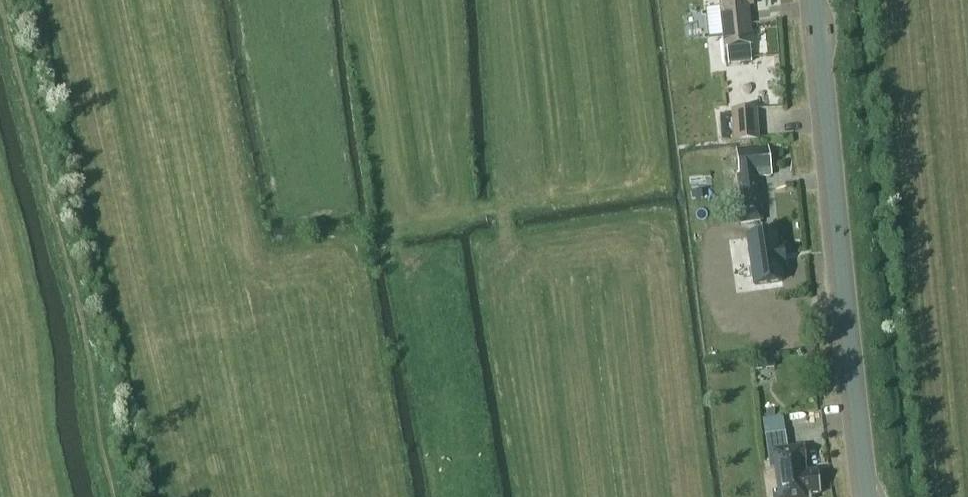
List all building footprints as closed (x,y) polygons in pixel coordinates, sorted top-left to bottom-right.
[(719,8),(723,48),(737,47),(748,45),(751,45),(748,14),(743,15),(742,7),(744,6),(744,2),(751,2),(751,0),(720,0),(721,8),(719,8)] [(748,45),(737,47),(739,65),(750,64),(748,45)] [(760,141),(757,108),(731,110),(733,143),(760,141)] [(736,171),(734,172),(739,197),(736,198),(741,223),(760,220),(754,187),(753,187),(752,181),(764,179),(763,172),(771,170),(767,149),(733,155),(736,171)] [(782,281),(780,265),(784,264),(782,249),(778,250),(775,233),(748,237),(755,286),(782,281)] [(776,468),(785,466),(788,488),(776,490),(777,496),(802,496),(805,492),(822,490),(819,466),(805,468),(803,460),(809,459),(807,444),(787,447),(786,432),(765,435),(770,470),(776,469),(776,468)]
